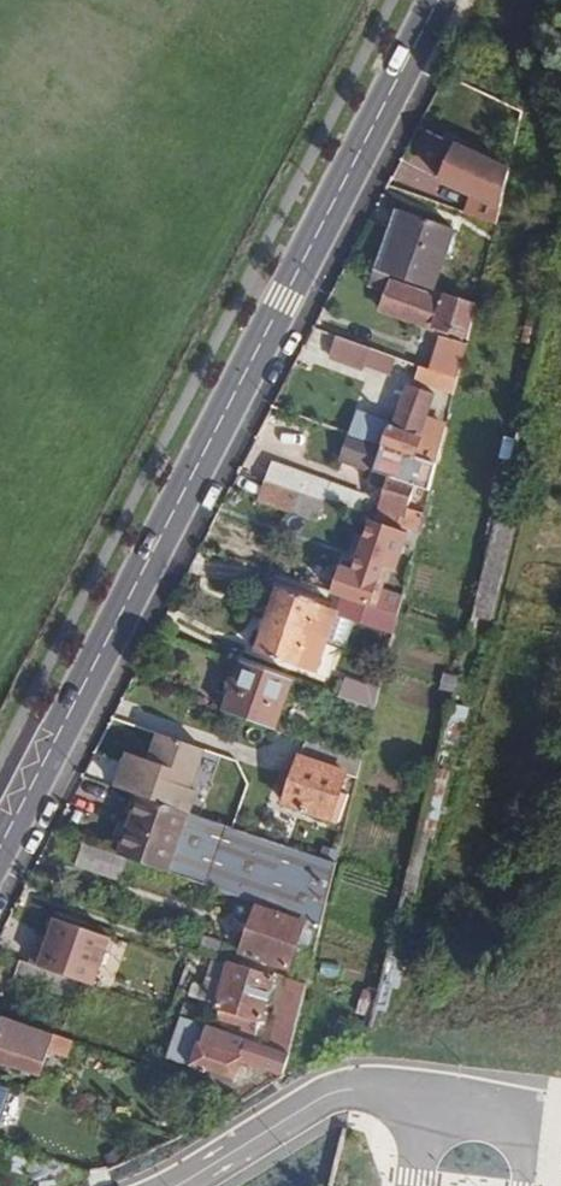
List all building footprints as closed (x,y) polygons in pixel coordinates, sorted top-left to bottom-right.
[(492,164),(458,145),(442,179),(472,196),(466,215),(497,226),(510,173),(492,165),(492,164)] [(402,211),(380,271),(421,286),(433,290),(456,230),(402,211)] [(463,339),(474,305),(433,290),(421,286),(418,292),(392,283),(380,312),(447,337),(449,334),(463,339)] [(308,364),(328,365),(330,331),(310,330),(308,364)] [(372,348),(339,336),(330,358),(363,370),(372,348)] [(458,379),(466,347),(438,338),(429,369),(443,374),(458,379)] [(437,389),(443,374),(429,369),(420,366),(414,380),(437,389)] [(436,465),(446,428),(425,421),(434,398),(409,389),(395,427),(392,426),(383,446),(436,465)] [(434,472),(436,465),(383,446),(350,434),(340,462),(390,479),(381,510),(404,517),(420,468),(434,472)] [(322,502),(358,515),(366,498),(274,465),(267,482),(322,502)] [(322,502),(267,482),(261,500),(316,520),(322,502)] [(495,516),(487,585),(503,587),(512,518),(495,516)] [(393,567),(405,532),(399,530),(378,522),(372,520),(352,572),(343,569),(333,593),(343,596),(398,615),(403,598),(382,590),(390,566),(393,567)] [(267,620),(330,642),(342,611),(278,589),(267,620)] [(319,673),(330,642),(267,620),(256,650),(319,673)] [(275,730),(293,680),(240,661),(222,711),(275,730)] [(376,707),(382,685),(346,675),(341,698),(376,707)] [(114,786),(140,795),(175,807),(197,747),(139,726),(114,786)] [(357,778),(362,760),(306,740),(283,804),(340,824),(349,795),(343,792),(348,775),(357,778)] [(175,807),(140,795),(120,856),(125,858),(257,904),(320,925),(336,862),(175,807)] [(120,856),(84,844),(76,864),(120,880),(125,858),(120,856)] [(257,904),(240,956),(287,972),(296,945),(303,947),(305,940),(315,943),(320,925),(257,904)] [(36,946),(29,965),(79,982),(94,988),(111,939),(54,921),(43,948),(36,946)] [(73,999),(79,982),(29,965),(20,962),(15,979),(73,999)] [(256,1030),(273,977),(229,962),(214,1008),(216,1009),(215,1017),(256,1030)] [(269,1047),(288,1053),(305,983),(289,977),(269,1047)] [(48,1050),(53,1034),(5,1017),(0,1033),(0,1063),(38,1076),(48,1050)] [(243,1054),(284,1068),(288,1053),(269,1047),(206,1025),(192,1063),(234,1078),(243,1054)]
